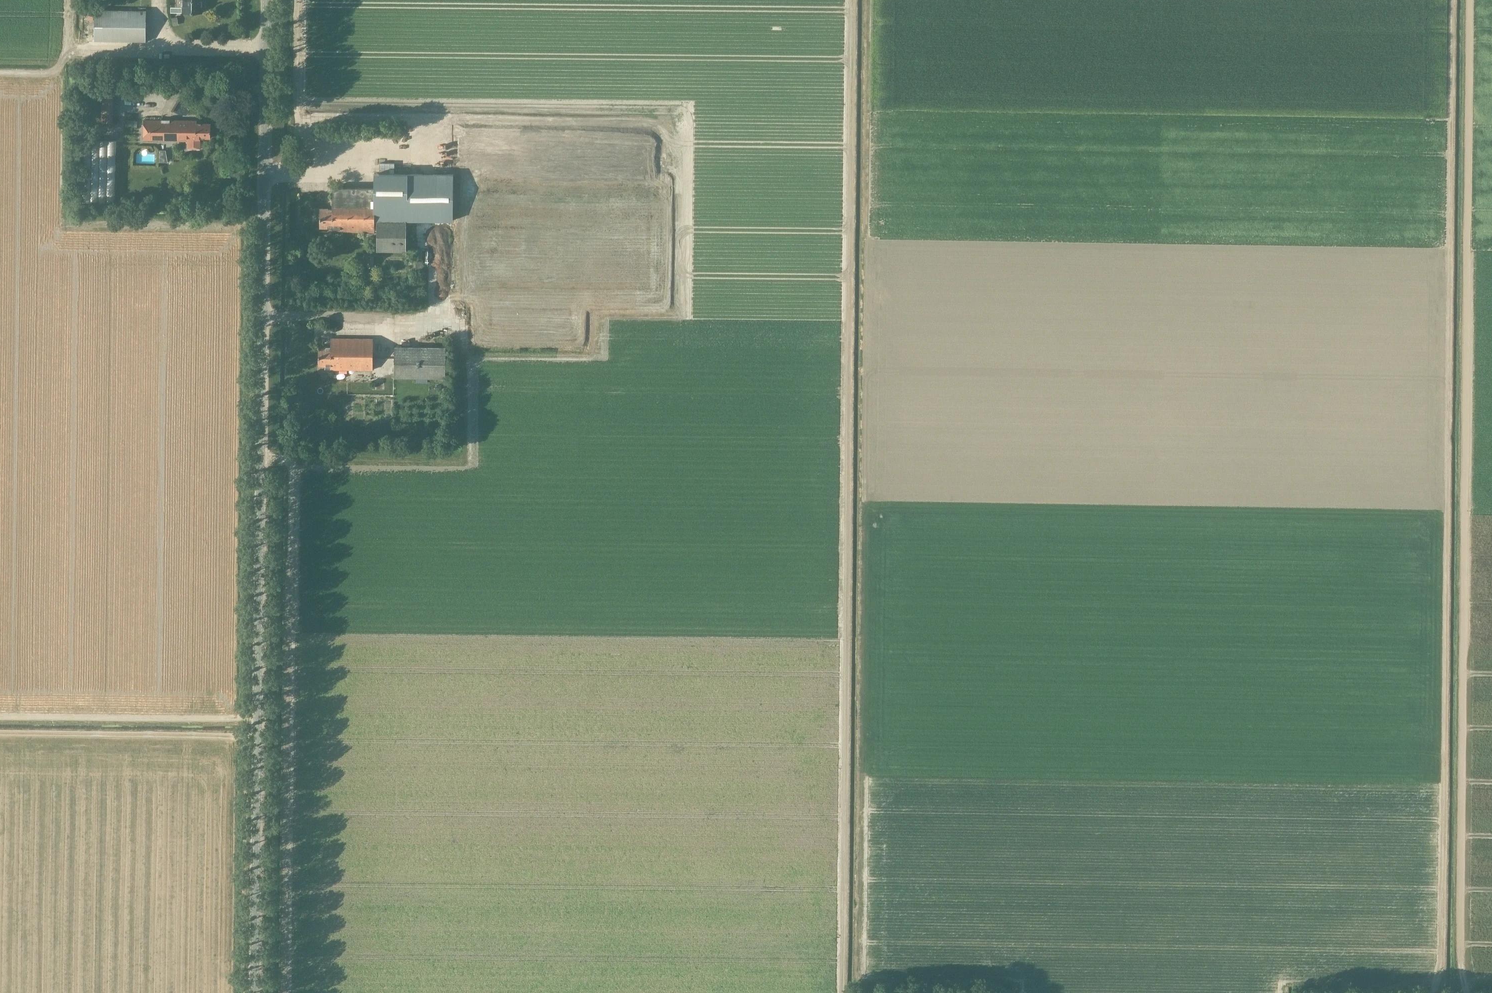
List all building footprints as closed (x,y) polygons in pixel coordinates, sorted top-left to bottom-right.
[(182,13),(202,13),(202,0),(176,0),(176,7),(182,7),(182,13)] [(146,42),(146,10),(94,9),(94,41),(146,42)] [(113,123),(113,92),(101,92),(101,123),(113,123)] [(200,138),(211,138),(211,123),(197,123),(197,120),(144,120),(143,140),(188,140),(188,148),(200,148),(200,138)] [(114,205),(115,144),(92,143),(92,166),(88,166),(88,172),(92,172),(91,205),(114,205)] [(453,174),(374,174),(374,188),(374,220),(377,220),(406,220),(453,221),(453,174)] [(377,220),(374,220),(374,188),(332,187),(332,200),(332,208),(320,208),(320,227),(332,228),(332,231),(374,232),(374,230),(377,230),(376,250),(406,250),(406,220),(377,220)] [(330,346),(318,346),(318,365),(330,365),(330,369),(372,370),(372,338),(331,338),(330,346)] [(445,378),(445,347),(394,347),(394,377),(445,378)]
